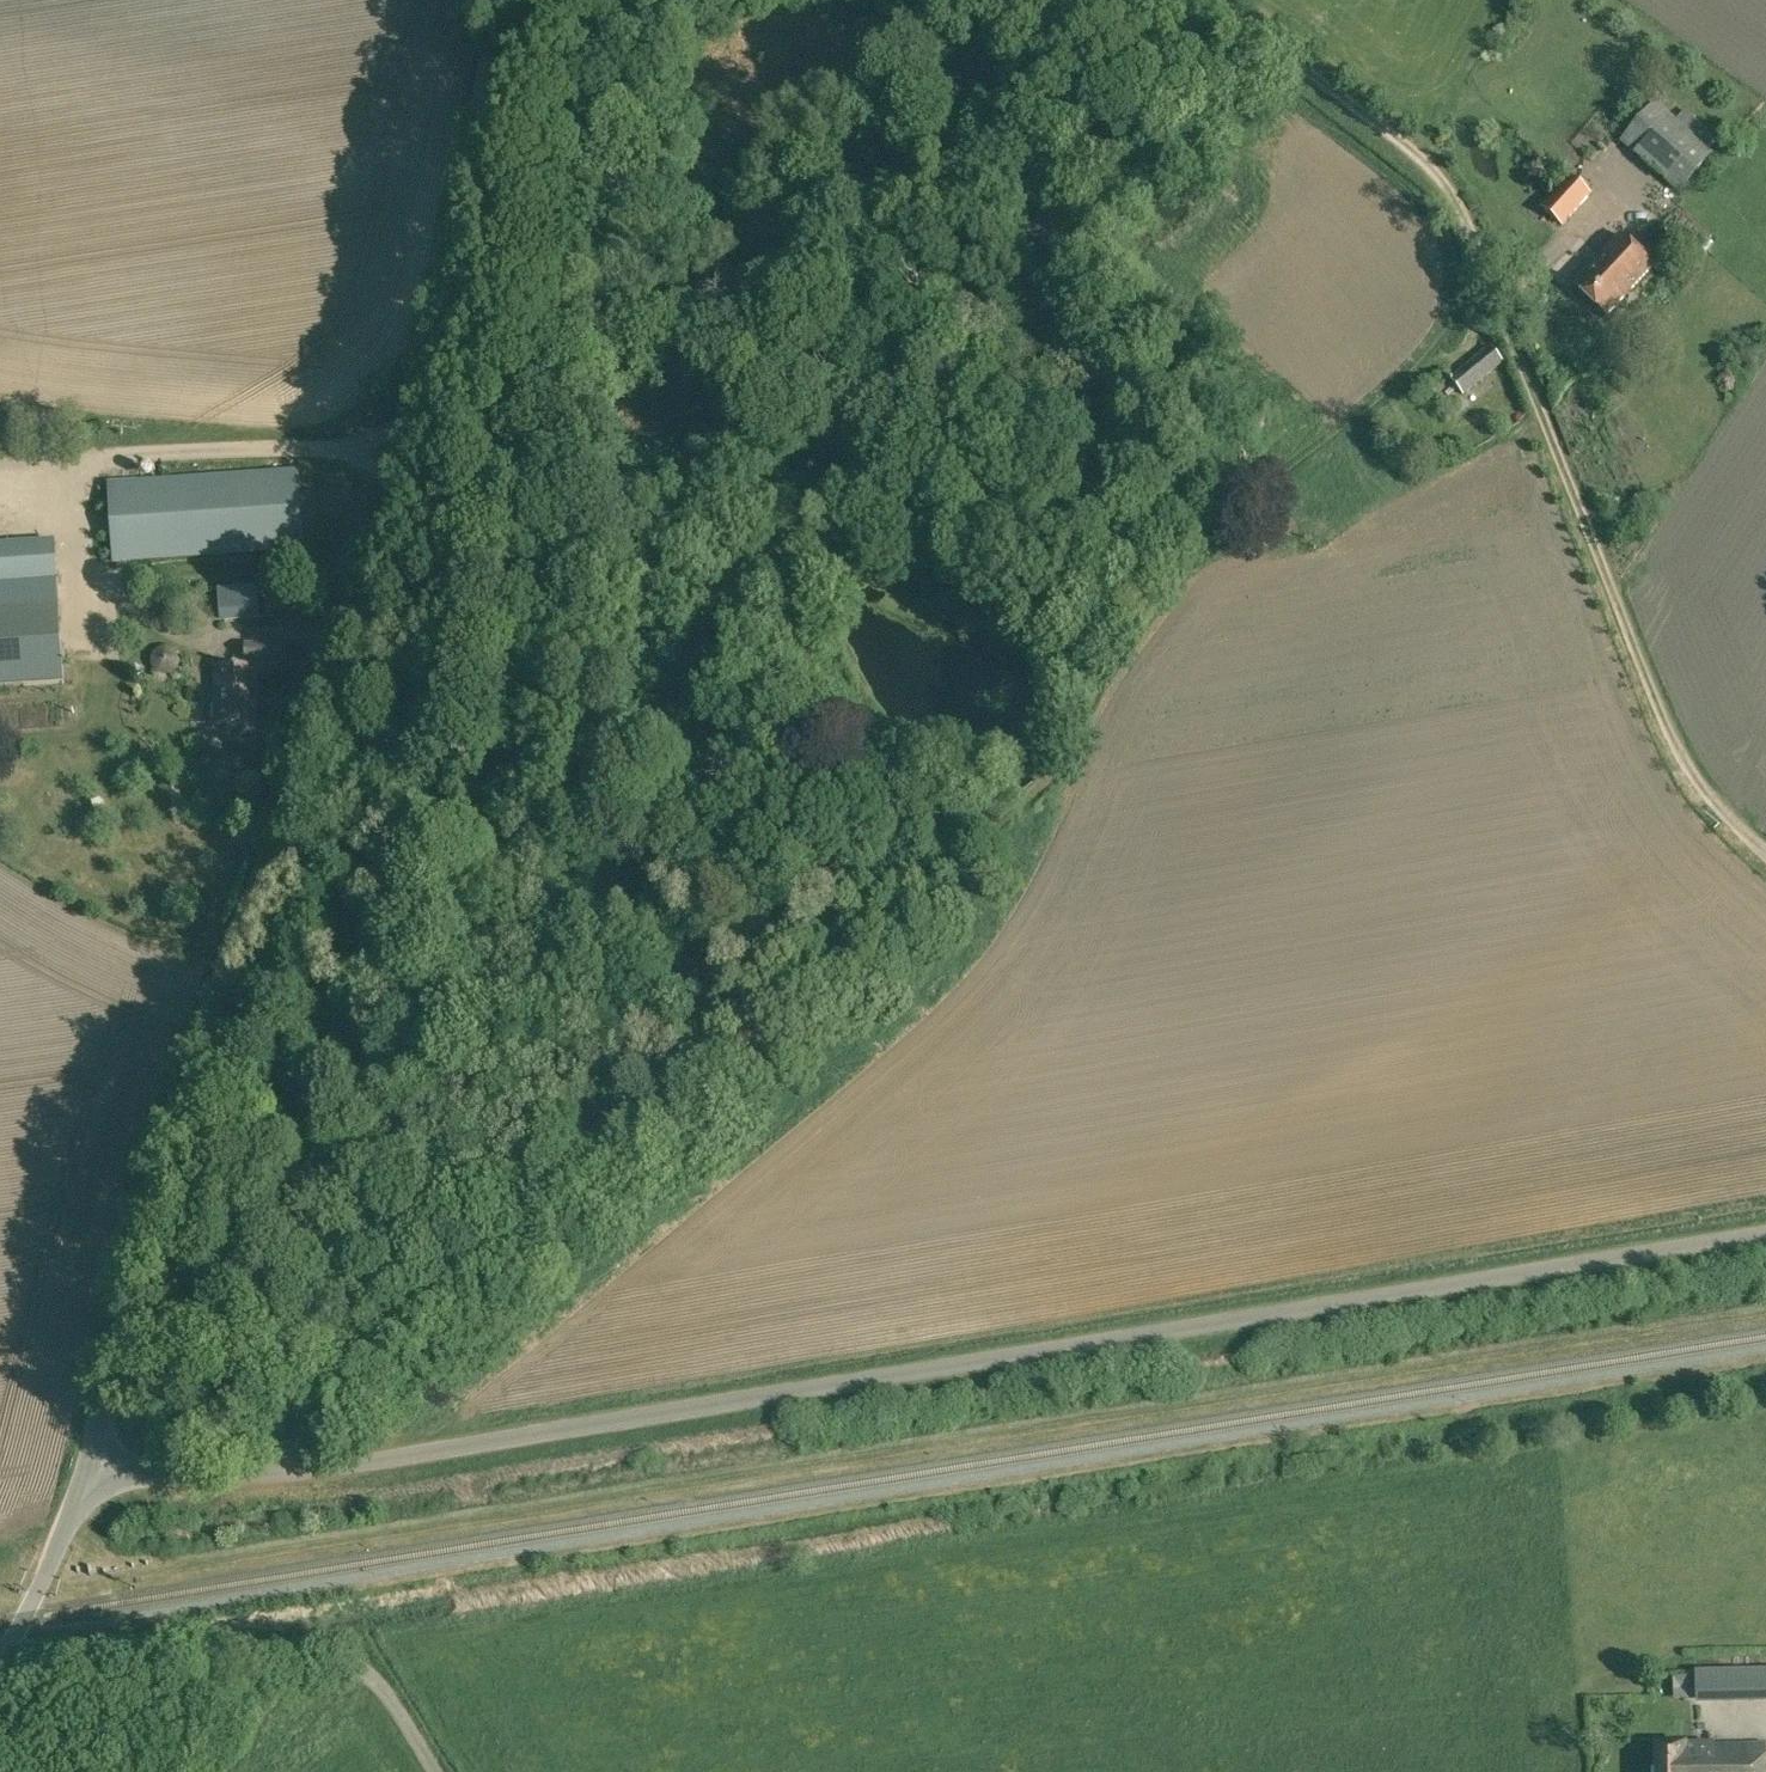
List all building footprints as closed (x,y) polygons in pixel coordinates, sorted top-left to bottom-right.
[(1620,142),(1680,195),(1716,153),(1709,146),(1716,137),(1685,110),(1676,119),(1656,101),(1620,142)] [(1541,207),(1562,227),(1591,194),(1569,175),(1541,207)] [(1596,260),(1630,292),(1654,266),(1620,235),(1596,260)] [(1573,286),(1606,317),(1630,292),(1596,260),(1573,286)] [(1450,378),(1464,395),(1504,362),(1489,345),(1450,378)] [(108,482),(113,563),(304,550),(299,470),(108,482)] [(65,685),(56,537),(0,541),(0,689),(65,685)] [(214,725),(255,726),(257,675),(282,676),(283,645),(246,644),(245,663),(216,662),(214,725)] [(1695,1671),(1695,1697),(1765,1695),(1765,1670),(1695,1671)] [(1674,1704),(1693,1703),(1692,1678),(1673,1678),(1674,1704)] [(1655,1771),(1765,1771),(1764,1743),(1654,1744),(1655,1771)]
